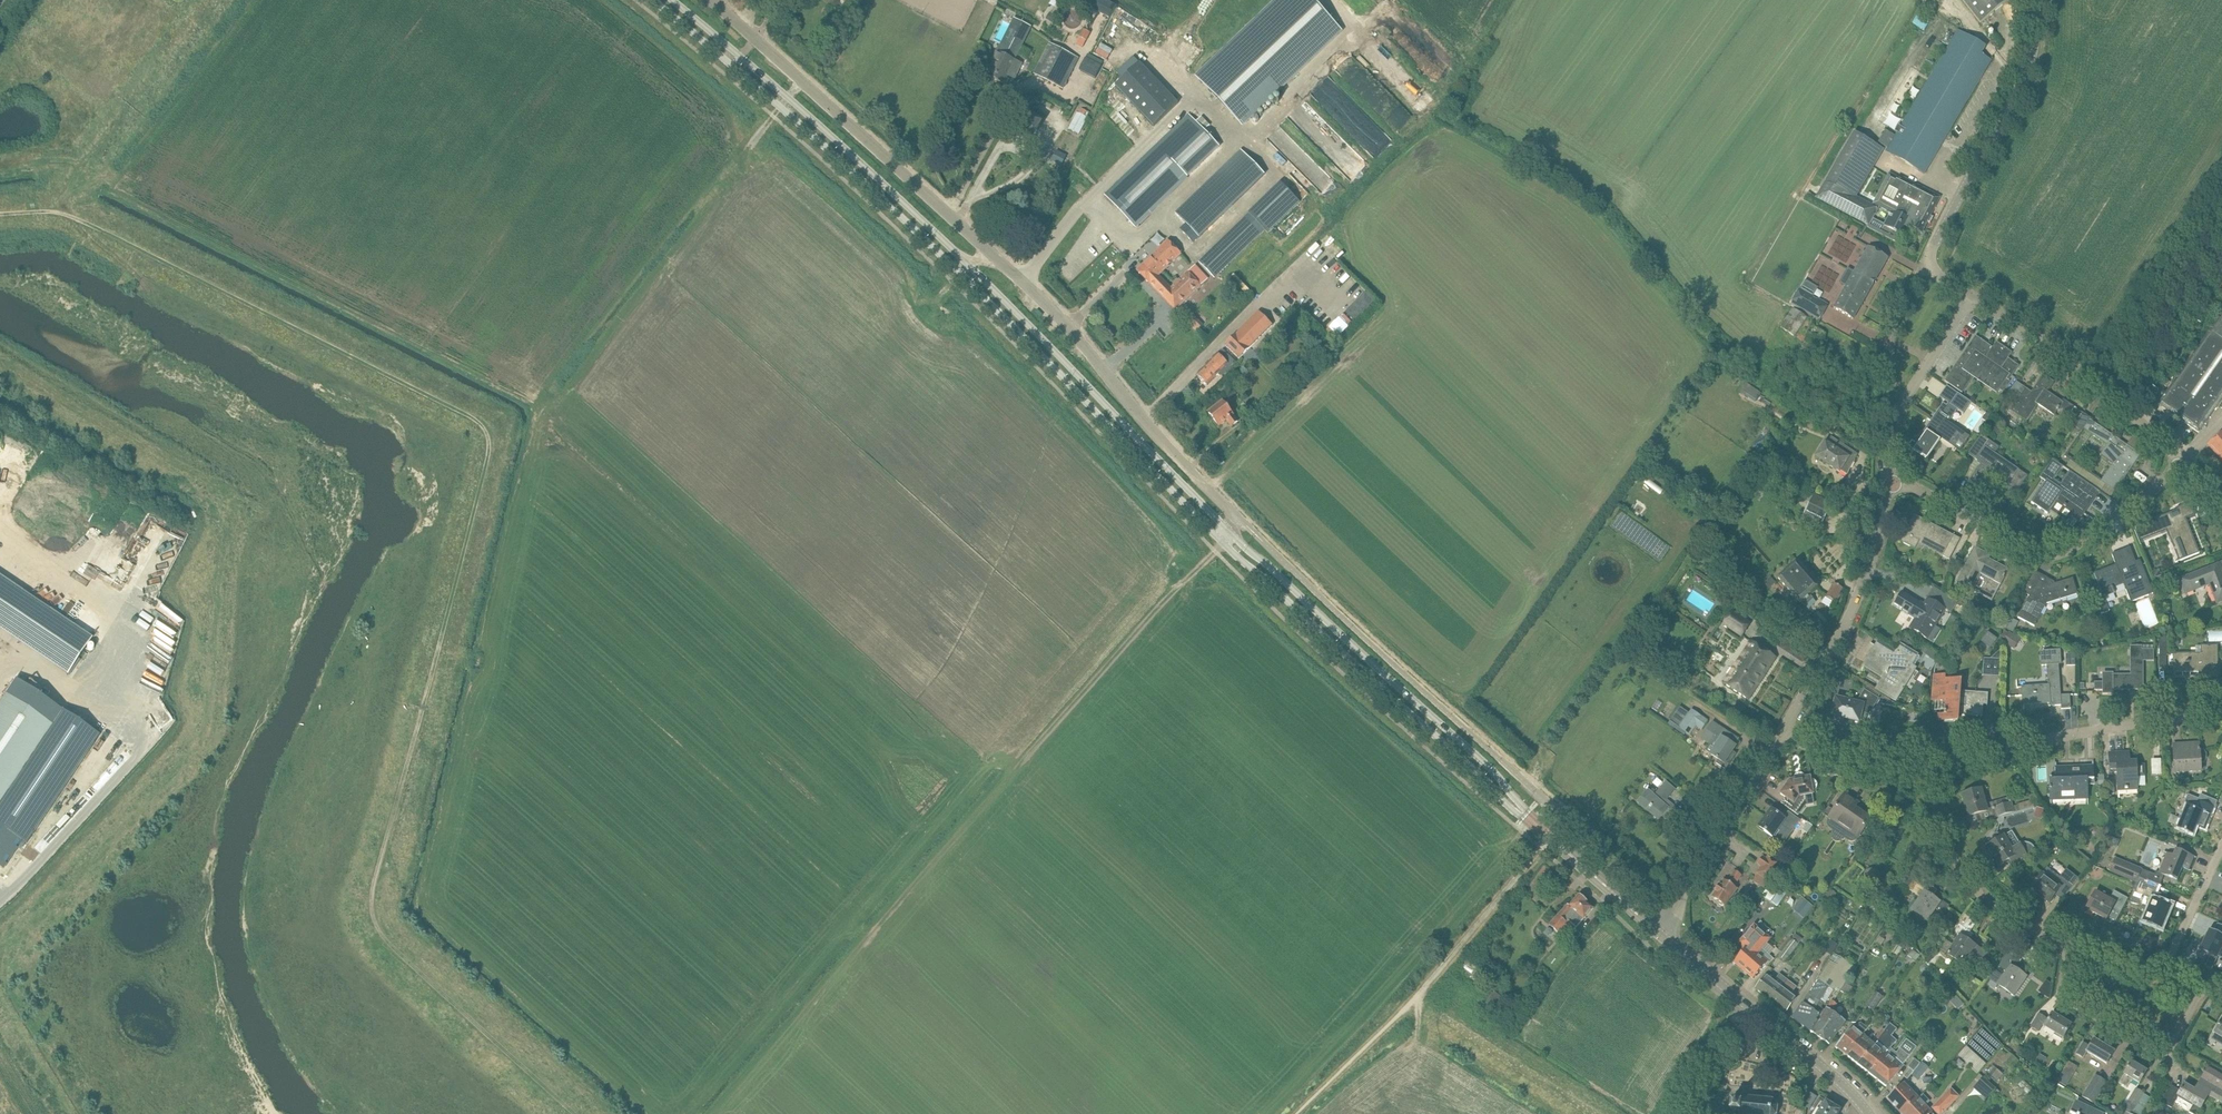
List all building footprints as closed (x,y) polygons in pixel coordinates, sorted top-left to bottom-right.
[(1197,76),(1243,124),(1342,30),(1313,0),(1278,0),(1197,76)] [(1980,23),(2009,0),(1962,0),(1980,23)] [(1912,23),(1925,29),(1930,19),(1917,12),(1912,23)] [(1028,26),(1014,19),(998,50),(1005,53),(1007,50),(1015,54),(1026,33),(1025,33),(1028,26)] [(1981,54),(1986,46),(1957,29),(1886,151),(1924,173),(1991,60),(1981,54)] [(1084,30),(1076,44),(1082,48),(1090,33),(1084,30)] [(1053,45),(1037,76),(1054,85),(1070,53),(1053,45)] [(987,75),(1005,83),(1011,70),(1017,72),(1021,63),(998,52),(987,75)] [(1103,66),(1087,57),(1081,69),(1097,77),(1103,66)] [(1151,126),(1177,102),(1138,61),(1112,84),(1151,126)] [(1175,106),(1169,110),(1174,117),(1186,109),(1183,104),(1177,108),(1175,106)] [(1077,111),(1069,128),(1079,133),(1088,117),(1085,116),(1087,111),(1081,108),(1079,112),(1077,111)] [(1018,122),(1013,130),(1029,141),(1035,131),(1041,123),(1031,117),(1022,111),(1016,121),(1018,122)] [(1113,187),(1105,194),(1124,214),(1136,227),(1147,216),(1188,177),(1219,147),(1204,131),(1210,125),(1201,116),(1196,122),(1189,115),(1157,145),(1113,187)] [(1881,147),(1854,131),(1817,195),(1867,224),(1876,208),(1853,195),(1881,147)] [(1050,162),(1060,167),(1066,156),(1059,152),(1056,157),(1054,156),(1050,162)] [(1180,208),(1190,219),(1180,229),(1193,243),(1257,182),(1233,157),(1180,208)] [(1891,213),(1880,234),(1896,242),(1899,234),(1905,236),(1910,226),(1920,231),(1922,227),(1925,228),(1928,222),(1930,223),(1933,217),(1929,214),(1938,196),(1904,178),(1903,180),(1889,173),(1873,203),(1880,206),(1888,210),(1887,211),(1891,213)] [(1215,278),(1264,230),(1268,233),(1300,202),(1281,182),(1199,261),(1215,278)] [(1181,254),(1168,240),(1137,270),(1150,284),(1159,275),(1181,254)] [(1873,283),(1888,257),(1868,246),(1853,272),(1873,283)] [(1193,267),(1176,284),(1179,287),(1180,285),(1190,295),(1206,280),(1208,278),(1196,265),(1193,267)] [(1853,319),(1873,283),(1853,272),(1853,273),(1848,270),(1840,284),(1845,286),(1833,308),(1853,319)] [(1159,275),(1150,284),(1169,303),(1171,301),(1177,307),(1190,295),(1180,285),(1179,287),(1176,284),(1171,288),(1159,275)] [(1820,319),(1828,305),(1800,289),(1791,303),(1820,319)] [(1250,348),(1241,358),(1248,365),(1260,353),(1267,345),(1264,342),(1274,332),(1277,335),(1295,318),(1299,313),(1293,307),(1289,311),(1280,320),(1252,350),(1250,348)] [(1795,336),(1807,317),(1793,307),(1780,326),(1795,336)] [(1237,333),(1226,345),(1239,358),(1273,326),(1273,325),(1272,324),(1267,320),(1259,312),(1239,331),(1239,332),(1237,333)] [(1337,340),(1353,322),(1342,312),(1326,330),(1337,340)] [(2221,398),(2221,312),(2158,404),(2199,432),(2221,398)] [(1193,329),(1198,324),(1194,319),(1188,324),(1193,329)] [(1945,380),(1945,381),(1962,393),(1973,377),(1997,393),(2006,379),(2009,380),(2019,365),(2008,358),(2012,352),(1996,342),(1993,347),(1976,336),(1952,370),(1954,371),(1947,381),(1945,380)] [(1229,364),(1218,354),(1197,375),(1207,385),(1229,364)] [(2011,411),(2009,414),(2017,419),(2019,416),(2026,421),(2038,404),(2054,415),(2060,408),(2069,414),(2075,407),(2075,406),(2063,399),(2062,401),(2057,398),(2057,399),(2046,392),(2053,381),(2043,374),(2037,383),(2031,392),(2027,396),(2022,392),(2019,396),(2010,409),(2011,411)] [(1761,392),(1747,383),(1740,392),(1755,402),(1757,399),(1761,402),(1762,401),(1769,406),(1771,403),(1764,398),(1764,397),(1760,394),(1761,392)] [(1962,432),(1948,422),(1957,409),(1963,413),(1971,402),(1958,393),(1950,404),(1952,405),(1950,408),(1943,403),(1931,420),(1932,421),(1929,426),(1928,425),(1912,447),(1925,457),(1940,436),(1953,445),(1962,432)] [(1238,421),(1223,402),(1209,413),(1219,425),(1226,419),(1232,426),(1238,421)] [(1982,419),(1974,431),(1978,434),(1987,421),(1982,419)] [(2090,419),(2084,428),(2108,445),(2101,455),(2113,463),(2100,481),(2113,490),(2115,491),(2128,473),(2120,467),(2125,460),(2133,465),(2140,454),(2126,445),(2090,419)] [(2208,445),(2221,460),(2221,431),(2208,445)] [(1847,474),(1845,477),(1846,478),(1851,468),(1849,467),(1852,461),(1854,462),(1858,454),(1831,437),(1830,438),(1831,438),(1827,444),(1825,443),(1816,457),(1840,472),(1841,470),(1847,474)] [(2019,489),(2025,480),(2028,476),(1995,452),(1999,446),(1990,440),(1976,459),(1977,460),(1978,459),(1982,462),(1966,485),(1980,494),(1995,471),(2005,478),(2005,479),(2019,489)] [(2033,500),(2031,502),(2033,503),(2046,513),(2047,513),(2049,511),(2056,500),(2074,512),(2080,516),(2081,514),(2094,497),(2098,491),(2099,492),(2100,491),(2092,486),(2070,471),(2060,484),(2053,479),(2063,466),(2052,459),(2040,477),(2042,479),(2046,481),(2033,500)] [(1842,485),(1835,498),(1848,504),(1854,492),(1842,485)] [(1813,494),(1804,514),(1823,523),(1832,502),(1813,494)] [(2185,519),(2195,515),(2190,502),(2176,508),(2177,510),(2135,526),(2141,544),(2142,544),(2141,540),(2167,530),(2179,559),(2175,560),(2176,561),(2199,551),(2187,521),(2186,522),(2185,519)] [(1920,544),(1949,559),(1960,538),(1914,515),(1910,523),(1913,524),(1911,527),(1908,526),(1901,541),(1917,550),(1920,544)] [(94,520),(88,533),(102,539),(108,526),(94,520)] [(2131,602),(2149,595),(2130,547),(2112,554),(2116,564),(2094,573),(2101,590),(2097,592),(2101,613),(2109,610),(2104,597),(2115,592),(2113,588),(2124,584),(2131,602)] [(1971,565),(1967,562),(1956,582),(1971,590),(1981,571),(2002,582),(2009,569),(1989,558),(1991,555),(1980,549),(1971,565)] [(1953,568),(1958,570),(1962,562),(1958,559),(1953,568)] [(2212,565),(2212,566),(2208,568),(2208,567),(2180,579),(2186,593),(2194,590),(2192,586),(2207,579),(2217,603),(2221,601),(2221,561),(2212,565)] [(1794,563),(1777,579),(1800,603),(1801,602),(1805,606),(1813,598),(1809,594),(1817,587),(1794,563)] [(90,631),(0,576),(0,630),(66,670),(90,631)] [(2022,592),(2029,596),(2018,618),(2034,627),(2047,604),(2078,594),(2073,578),(2048,585),(2038,580),(2036,583),(2030,580),(2022,592)] [(1842,588),(1834,583),(1826,596),(1835,601),(1842,588)] [(1687,593),(1685,599),(1706,610),(1711,599),(1692,589),(1690,595),(1687,593)] [(1928,599),(1925,605),(1902,591),(1895,603),(1917,617),(1910,628),(1927,639),(1945,609),(1926,598),(1928,599)] [(1725,600),(1735,607),(1740,598),(1730,592),(1725,600)] [(2151,597),(2136,601),(2144,627),(2159,623),(2151,597)] [(1742,635),(1751,623),(1733,610),(1724,623),(1742,635)] [(2005,630),(2011,618),(2006,616),(2003,624),(1995,620),(1993,625),(2005,630)] [(2011,621),(2007,629),(2013,632),(2017,624),(2018,622),(2012,619),(2011,621)] [(2209,631),(2210,640),(2221,640),(2221,630),(2209,631)] [(2008,631),(2003,641),(2016,647),(2021,637),(2008,631)] [(2158,637),(2159,651),(2168,651),(2167,636),(2158,637)] [(1764,675),(1775,657),(1752,641),(1724,683),(1748,699),(1758,683),(1756,682),(1761,673),(1764,675)] [(1920,657),(1902,646),(1895,658),(1870,643),(1879,649),(1868,667),(1885,677),(1878,688),(1891,696),(1893,692),(1899,696),(1915,670),(1918,673),(1919,672),(1909,667),(1916,655),(1920,657)] [(2113,690),(2143,690),(2143,676),(2143,660),(2155,660),(2155,649),(2143,650),(2143,646),(2132,646),(2132,674),(2113,674),(2113,676),(2103,676),(2103,682),(2095,682),(2095,690),(2102,690),(2102,694),(2113,694),(2113,690)] [(2203,676),(2217,676),(2217,646),(2202,646),(2202,654),(2174,654),(2174,673),(2175,673),(2175,671),(2203,671),(2203,676)] [(2002,650),(1994,656),(1993,662),(2001,663),(2002,650)] [(2061,708),(2071,708),(2070,694),(2060,695),(2058,663),(2062,663),(2061,650),(2042,651),(2043,666),(2047,665),(2048,686),(2023,687),(2024,703),(2049,701),(2049,706),(2050,706),(2050,704),(2055,704),(2055,705),(2061,705),(2061,708)] [(2076,665),(2076,654),(2067,654),(2067,665),(2076,665)] [(143,663),(141,689),(150,690),(151,664),(143,663)] [(1961,681),(1944,679),(1944,677),(1945,677),(1945,676),(1934,675),(1932,696),(1940,696),(1940,700),(1946,701),(1946,711),(1944,711),(1944,719),(1945,719),(1945,720),(1958,721),(1958,711),(1963,711),(1962,715),(1982,717),(1983,700),(1987,701),(1987,705),(1988,693),(1960,691),(1961,681)] [(1878,698),(1864,690),(1857,703),(1836,698),(1834,704),(1830,703),(1825,724),(1841,728),(1844,718),(1859,721),(1861,711),(1869,713),(1878,698)] [(46,734),(53,724),(6,693),(0,702),(0,803),(46,734)] [(1894,705),(1884,699),(1880,705),(1892,708),(1894,705)] [(1672,717),(1669,721),(1679,727),(1690,735),(1696,726),(1702,729),(1708,720),(1692,709),(1689,712),(1680,706),(1672,717)] [(124,735),(134,724),(129,719),(119,731),(124,735)] [(1718,759),(1715,763),(1725,769),(1726,770),(1737,753),(1736,753),(1735,754),(1731,751),(1735,746),(1739,740),(1712,722),(1702,737),(1710,743),(1712,740),(1717,744),(1710,754),(1718,759)] [(134,730),(121,742),(128,749),(141,737),(134,730)] [(2199,743),(2173,745),(2175,772),(2184,772),(2183,769),(2199,768),(2199,771),(2201,771),(2200,762),(2205,761),(2206,758),(2206,753),(2204,750),(2200,750),(2199,743)] [(2111,754),(2109,754),(2110,765),(2110,767),(2111,777),(2113,777),(2112,772),(2116,772),(2117,790),(2121,789),(2138,788),(2138,784),(2137,776),(2144,775),(2145,775),(2144,765),(2137,765),(2136,762),(2129,762),(2129,756),(2124,756),(2124,753),(2111,754)] [(2151,758),(2152,774),(2162,773),(2161,758),(2151,758)] [(2056,780),(2049,781),(2050,805),(2051,805),(2051,799),(2062,799),(2062,791),(2074,791),(2074,798),(2087,798),(2087,804),(2089,804),(2087,780),(2094,780),(2093,761),(2092,761),(2092,766),(2073,766),(2073,768),(2065,768),(2065,767),(2057,767),(2056,763),(2055,763),(2056,780)] [(1788,782),(1780,793),(1785,797),(1792,802),(1788,808),(1798,815),(1806,805),(1814,804),(1813,794),(1812,790),(1815,789),(1816,787),(1816,784),(1815,782),(1813,780),(1810,780),(1810,778),(1805,779),(1805,778),(1804,776),(1801,774),(1799,774),(1796,775),(1795,777),(1794,780),(1795,781),(1788,782)] [(1678,829),(1687,818),(1666,800),(1675,790),(1666,782),(1655,795),(1649,790),(1638,803),(1639,802),(1653,814),(1652,815),(1658,820),(1663,815),(1668,819),(1667,820),(1668,820),(1669,819),(1678,828),(1678,829)] [(1984,821),(1997,817),(2004,815),(2005,817),(2016,814),(2016,811),(2040,804),(2036,793),(2028,795),(2029,800),(2017,803),(2018,805),(2013,806),(2010,796),(1992,802),(1985,804),(1981,789),(1963,794),(1969,816),(1981,813),(1984,821)] [(1847,793),(1846,793),(1827,821),(1827,823),(1827,824),(1828,825),(1829,827),(1831,828),(1832,828),(1834,828),(1835,828),(1836,827),(1837,826),(1847,833),(1847,834),(1846,835),(1847,837),(1847,839),(1849,840),(1850,841),(1851,841),(1852,841),(1854,841),(1855,840),(1856,839),(1871,817),(1870,816),(1869,818),(1853,808),(1858,801),(1858,800),(1856,802),(1846,795),(1847,793)] [(2186,806),(2177,827),(2193,834),(2197,825),(2205,829),(2214,808),(2205,805),(2208,798),(2217,802),(2217,801),(2200,794),(2198,799),(2188,794),(2183,805),(2186,806)] [(1792,832),(1800,820),(1788,812),(1784,818),(1771,809),(1759,827),(1773,836),(1781,824),(1792,832)] [(2008,862),(2012,868),(2037,852),(2033,845),(2030,843),(2028,842),(2026,842),(2025,842),(2023,842),(2011,849),(2003,836),(2001,834),(1999,833),(1997,833),(1995,833),(1994,834),(1993,835),(1992,837),(1992,838),(1992,839),(1994,842),(1988,846),(2000,865),(2006,862),(2008,862)] [(2061,838),(2055,844),(2061,850),(2067,844),(2061,838)] [(2179,848),(2180,844),(2170,839),(2168,844),(2179,848)] [(2115,858),(2110,871),(2135,881),(2136,882),(2139,875),(2161,885),(2161,884),(2160,883),(2164,875),(2177,881),(2182,868),(2190,871),(2191,870),(2190,870),(2187,869),(2192,856),(2195,857),(2195,858),(2196,858),(2196,857),(2186,853),(2175,849),(2173,855),(2164,851),(2164,852),(2167,853),(2159,872),(2156,871),(2157,871),(2156,870),(2154,874),(2142,869),(2115,858)] [(1756,873),(1768,881),(1780,863),(1768,855),(1766,859),(1762,857),(1757,864),(1761,866),(1756,873)] [(14,874),(1,860),(0,861),(0,882),(3,885),(14,874)] [(1734,886),(1741,875),(1735,870),(1727,881),(1724,879),(1720,885),(1719,884),(1715,891),(1716,891),(1712,897),(1725,906),(1737,888),(1734,886)] [(2058,891),(2065,897),(2074,885),(2061,875),(2055,884),(2042,874),(2031,889),(2049,903),(2058,891)] [(1934,887),(1915,875),(1907,888),(1920,897),(1911,911),(1926,921),(1936,907),(1944,913),(1949,905),(1941,899),(1939,902),(1929,895),(1934,887)] [(1779,881),(1775,878),(1775,879),(1773,878),(1761,895),(1778,906),(1789,889),(1778,882),(1779,881)] [(2156,901),(2160,893),(2138,884),(2129,903),(2130,904),(2130,902),(2139,904),(2140,902),(2150,906),(2148,911),(2149,912),(2145,920),(2144,920),(2161,928),(2170,907),(2156,901)] [(2109,900),(2095,892),(2086,908),(2106,919),(2113,907),(2120,912),(2128,898),(2114,891),(2109,900)] [(1568,920),(1576,927),(1593,908),(1587,902),(1588,902),(1579,894),(1570,906),(1568,904),(1559,915),(1558,914),(1550,925),(1558,932),(1568,920)] [(1945,960),(1949,955),(1963,965),(1969,956),(1980,963),(1987,954),(1969,942),(1972,937),(1968,934),(1970,932),(1957,922),(1929,963),(1934,966),(1940,957),(1945,960)] [(2199,951),(2210,956),(2215,959),(2217,955),(2218,955),(2221,957),(2221,925),(2219,924),(2215,932),(2209,929),(2199,951)] [(1581,934),(1574,928),(1567,937),(1574,943),(1581,934)] [(1791,938),(1778,955),(1785,961),(1798,944),(1791,938)] [(1744,970),(1762,949),(1752,940),(1747,946),(1746,946),(1741,952),(1741,953),(1735,960),(1739,964),(1739,966),(1744,970)] [(1830,957),(1837,946),(1830,942),(1823,953),(1830,957)] [(1767,964),(1772,957),(1762,949),(1744,970),(1749,974),(1751,974),(1755,977),(1761,970),(1762,970),(1767,964)] [(1912,949),(1907,956),(1913,960),(1915,962),(1920,954),(1918,953),(1912,949)] [(2007,972),(1998,985),(2013,996),(2026,977),(2015,969),(2020,962),(2007,953),(1998,966),(2007,972)] [(1817,979),(1818,980),(1803,1004),(1802,1004),(1792,1019),(1811,1031),(1818,1021),(1816,1020),(1819,1015),(1820,1016),(1824,1010),(1821,1008),(1824,1003),(1825,1003),(1834,990),(1839,993),(1840,991),(1846,982),(1856,968),(1834,954),(1817,979)] [(1457,971),(1465,979),(1476,970),(1467,961),(1457,971)] [(1756,989),(1771,1000),(1787,979),(1780,974),(1774,981),(1766,975),(1756,989)] [(1796,987),(1787,979),(1771,1000),(1786,1012),(1796,998),(1790,994),(1796,987)] [(1846,982),(1840,991),(1848,996),(1854,988),(1852,987),(1855,983),(1850,980),(1848,984),(1846,982)] [(2045,993),(2049,996),(2051,983),(2046,980),(2040,989),(2045,993)] [(1875,991),(1866,1006),(1873,1011),(1883,996),(1875,991)] [(1957,995),(1951,1001),(1959,1009),(1965,1002),(1957,995)] [(1827,1008),(1818,1021),(1811,1031),(1829,1044),(1845,1021),(1831,1011),(1836,1004),(1831,1000),(1826,1008),(1827,1008)] [(2042,1024),(2055,1032),(2053,1035),(2062,1040),(2071,1025),(2052,1013),(2048,1020),(2045,1019),(2045,1018),(2039,1014),(2031,1026),(2038,1031),(2042,1024)] [(2214,1034),(2221,1039),(2221,1019),(2214,1033),(2214,1034)] [(1847,1055),(1863,1034),(1867,1029),(1860,1023),(1849,1030),(1836,1047),(1847,1055)] [(1875,1045),(1858,1065),(1870,1074),(1890,1048),(1891,1048),(1897,1041),(1891,1036),(1897,1029),(1890,1023),(1884,1030),(1884,1031),(1888,1034),(1881,1044),(1878,1042),(1875,1045)] [(1863,1034),(1847,1055),(1858,1065),(1875,1045),(1878,1042),(1881,1044),(1888,1034),(1884,1031),(1884,1030),(1882,1029),(1871,1041),(1863,1034)] [(2083,1057),(2086,1051),(2107,1064),(2114,1051),(2094,1038),(2089,1046),(2083,1042),(2076,1053),(2083,1057)] [(1965,1046),(1958,1056),(1978,1070),(1985,1061),(1965,1046)] [(1890,1048),(1870,1074),(1886,1086),(1910,1056),(1900,1048),(1896,1053),(1891,1048),(1890,1048)] [(2009,1068),(2016,1059),(2009,1053),(2002,1062),(2009,1068)] [(1914,1060),(1908,1068),(1909,1069),(1913,1072),(1914,1071),(1917,1067),(1919,1065),(1914,1060)] [(2057,1080),(2066,1086),(2077,1066),(2068,1060),(2057,1080)] [(2132,1079),(2139,1083),(2147,1071),(2131,1061),(2119,1083),(2127,1087),(2132,1079)] [(1914,1071),(1913,1072),(1919,1077),(1928,1067),(1922,1062),(1919,1065),(1917,1067),(1914,1071)] [(1996,1080),(1999,1080),(2004,1074),(1994,1065),(1987,1072),(1996,1080)] [(2180,1091),(2171,1085),(2161,1102),(2172,1108),(2178,1095),(2193,1104),(2189,1112),(2193,1113),(2197,1113),(2208,1094),(2221,1101),(2221,1102),(2221,1075),(2208,1067),(2204,1074),(2205,1075),(2203,1078),(2202,1077),(2197,1085),(2201,1087),(2198,1093),(2184,1084),(2180,1091)] [(2107,1082),(2096,1075),(2082,1096),(2094,1103),(2107,1082)] [(1990,1094),(1995,1089),(1983,1078),(1978,1083),(1990,1094)] [(1887,1098),(1901,1113),(1918,1097),(1904,1082),(1887,1098)] [(1951,1088),(1931,1107),(1938,1113),(1942,1113),(1959,1096),(1951,1088)] [(2143,1093),(2136,1089),(2124,1108),(2135,1113),(2142,1113),(2145,1110),(2136,1105),(2143,1093)] [(1730,1110),(1729,1113),(1777,1113),(1778,1113),(1776,1113),(1777,1107),(1778,1107),(1778,1105),(1777,1106),(1773,1100),(1774,1099),(1772,1098),(1772,1100),(1757,1098),(1757,1097),(1756,1097),(1756,1098),(1755,1098),(1755,1095),(1757,1095),(1755,1095),(1752,1094),(1748,1093),(1744,1092),(1741,1093),(1737,1093),(1735,1093),(1737,1094),(1736,1097),(1734,1097),(1734,1101),(1731,1100),(1730,1110)] [(1918,1097),(1901,1113),(1902,1113),(1930,1113),(1932,1112),(1918,1097)] [(1838,1113),(1840,1110),(1825,1101),(1819,1098),(1809,1113),(1840,1113),(1838,1113)] [(2075,1102),(2070,1113),(2071,1113),(2101,1113),(2075,1102)] [(1947,1113),(1961,1113),(1965,1110),(1958,1103),(1947,1113)]
